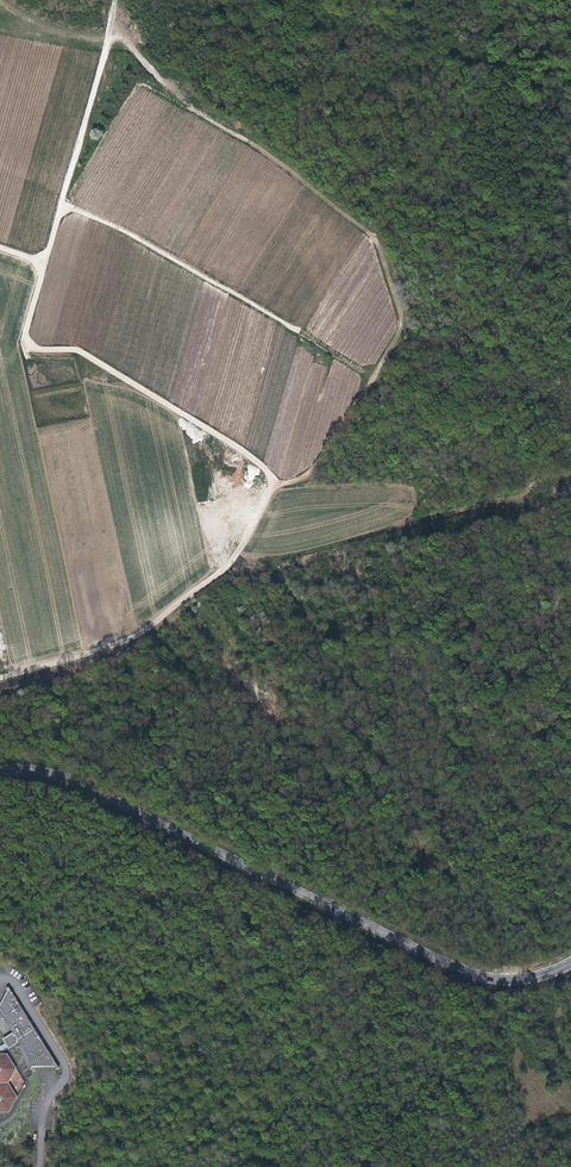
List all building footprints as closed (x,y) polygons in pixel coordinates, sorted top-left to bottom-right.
[(8,987),(6,989),(7,991),(4,997),(1,1003),(0,1005),(0,1016),(15,1034),(14,1035),(12,1033),(2,1039),(5,1043),(0,1047),(0,1050),(7,1046),(9,1048),(18,1043),(16,1040),(18,1039),(31,1068),(55,1068),(56,1070),(59,1068),(15,998),(8,987)] [(8,1112),(17,1097),(9,1083),(17,1069),(9,1055),(0,1054),(0,1112),(8,1112)]
